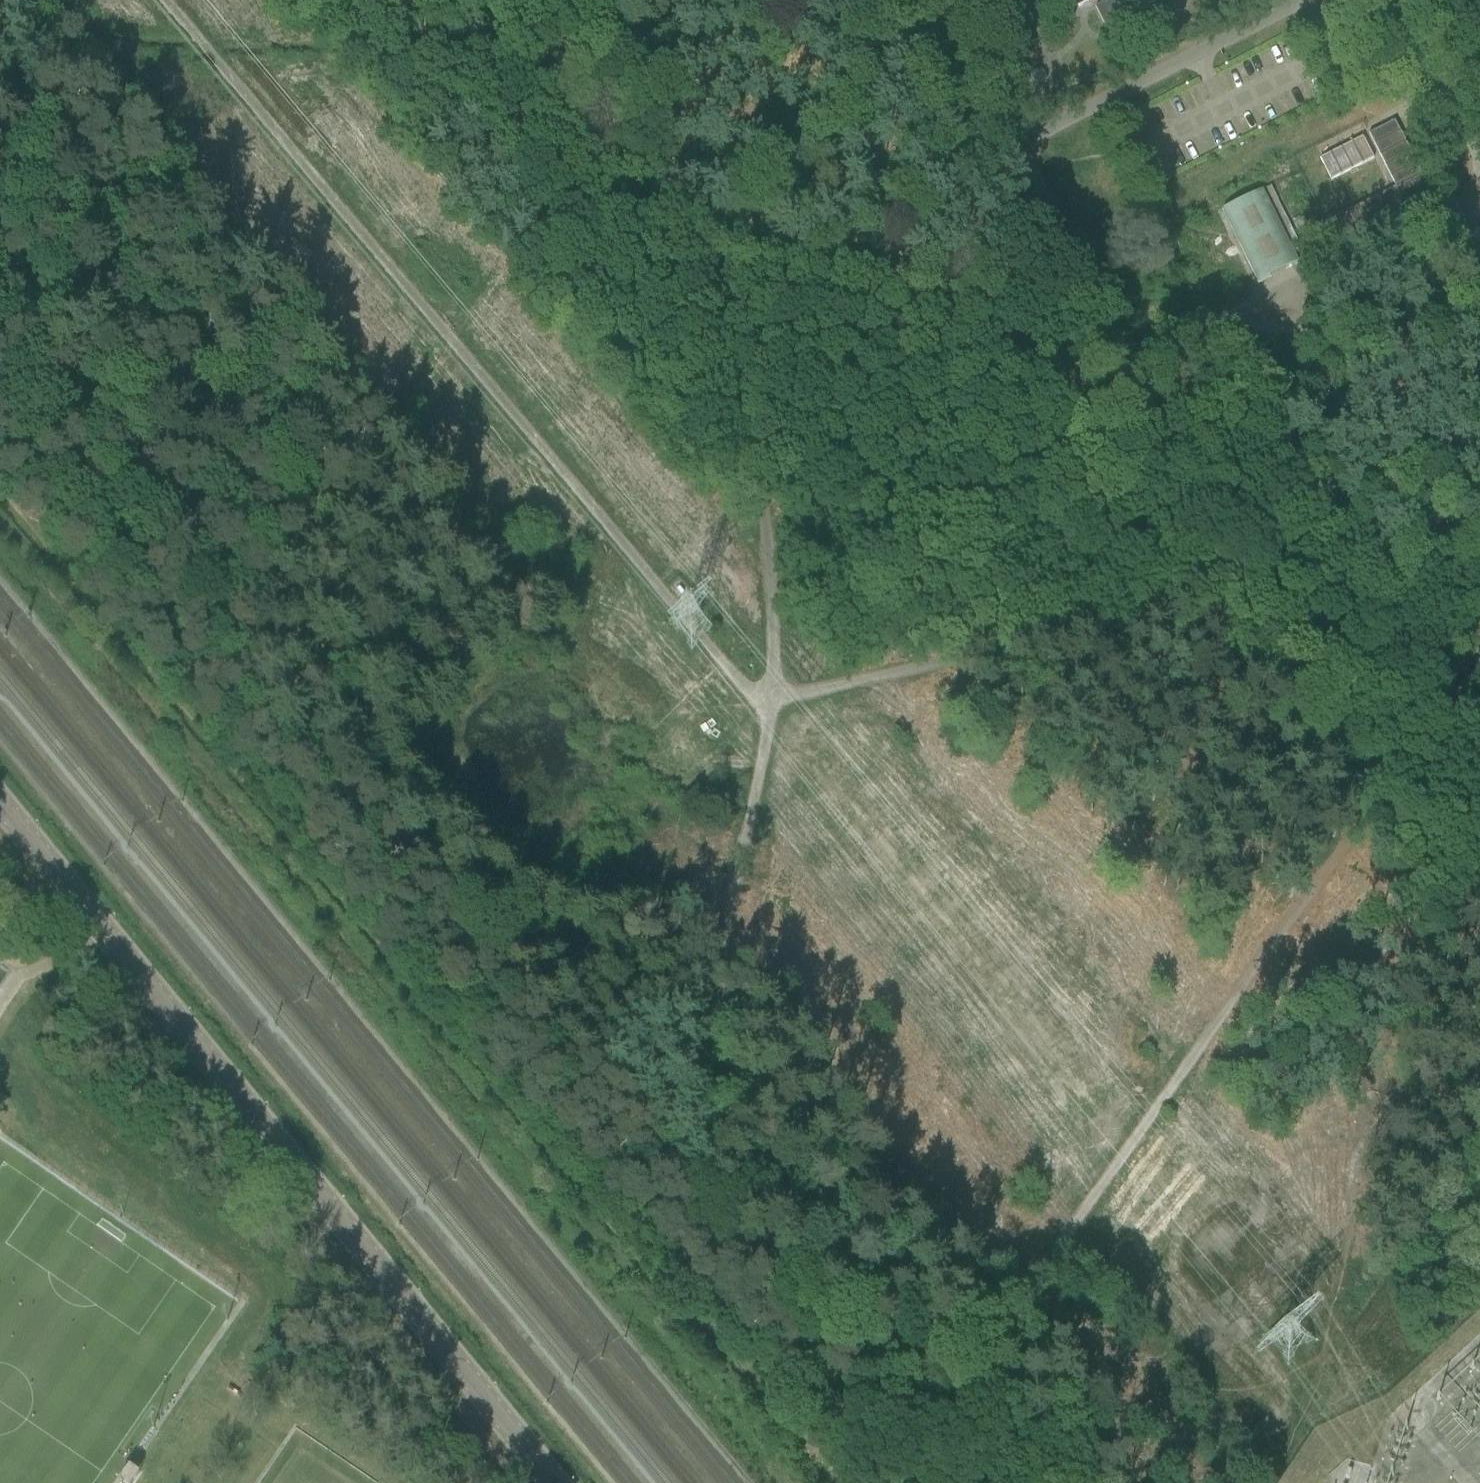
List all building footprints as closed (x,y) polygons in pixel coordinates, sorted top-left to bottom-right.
[(1076,8),(1092,0),(1072,0),(1076,8)] [(1101,4),(1095,8),(1104,27),(1157,0),(1099,0),(1101,4)] [(1432,197),(1394,122),(1369,135),(1395,188),(1323,224),(1335,246),(1432,197)] [(1362,138),(1319,159),(1330,180),(1372,158),(1362,138)] [(1222,211),(1257,283),(1298,263),(1262,191),(1222,211)] [(124,1478),(106,1471),(101,1482),(122,1482),(124,1478)]
